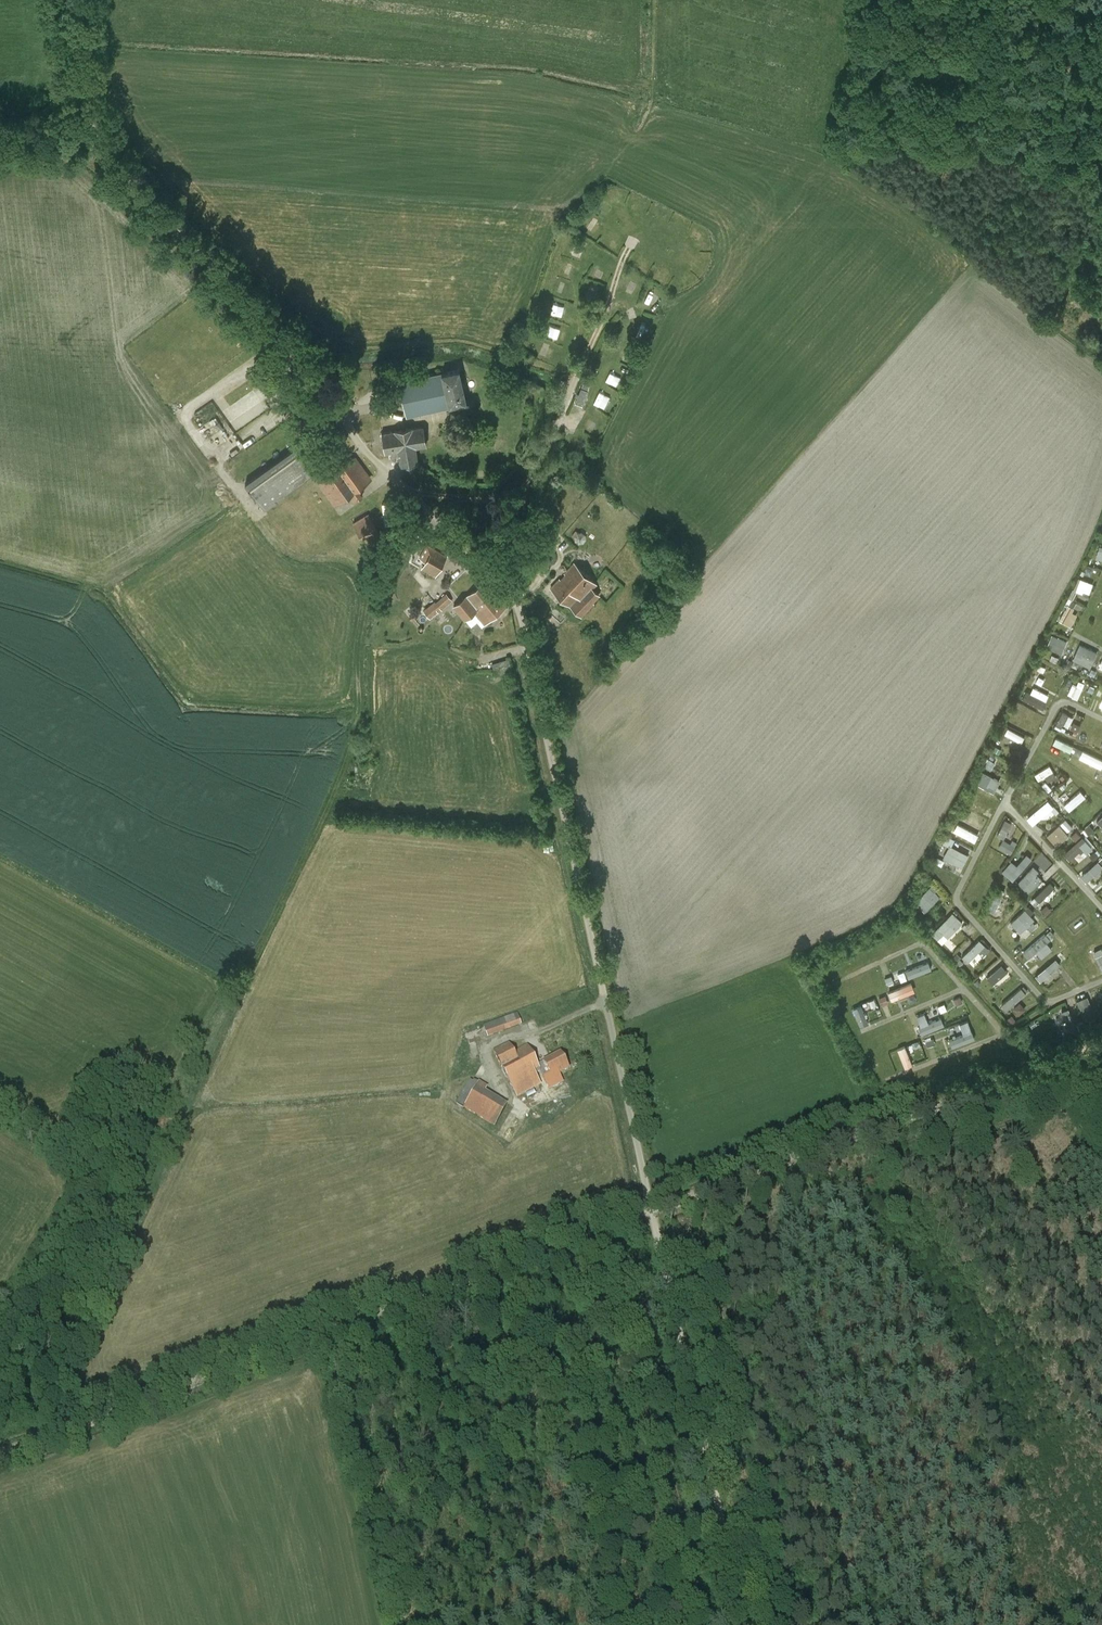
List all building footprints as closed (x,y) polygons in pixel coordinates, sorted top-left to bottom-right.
[(654,206),(650,216),(660,220),(663,210),(654,206)] [(594,233),(602,222),(592,216),(584,226),(594,233)] [(701,253),(697,263),(706,267),(710,257),(701,253)] [(555,303),(552,314),(563,316),(566,305),(555,303)] [(408,413),(450,404),(468,400),(460,368),(443,371),(442,372),(437,373),(400,381),(406,404),(408,413)] [(567,378),(561,378),(560,393),(553,409),(559,411),(566,394),(567,378)] [(596,404),(608,407),(612,394),(600,391),(596,404)] [(399,456),(400,465),(419,463),(416,448),(426,446),(423,426),(382,433),(385,453),(389,453),(390,458),(399,456)] [(579,437),(576,445),(585,449),(588,442),(579,437)] [(315,475),(294,446),(244,483),(264,511),(315,475)] [(344,464),(318,482),(335,506),(349,495),(354,503),(363,496),(358,489),(372,479),(356,456),(344,464)] [(353,522),(366,545),(382,535),(368,513),(353,522)] [(585,533),(581,531),(577,532),(574,536),(575,540),(579,543),(584,542),(586,538),(585,533)] [(445,562),(431,553),(421,569),(436,577),(445,562)] [(551,589),(581,617),(593,604),(592,603),(599,595),(592,588),(596,584),(574,563),(565,573),(566,574),(561,580),(560,579),(551,589)] [(1091,594),(1096,583),(1082,577),(1077,588),(1091,594)] [(508,606),(487,580),(454,606),(465,620),(475,611),(485,624),(508,606)] [(445,593),(423,609),(430,617),(452,601),(445,593)] [(1074,612),(1076,607),(1068,604),(1062,622),(1074,626),(1078,614),(1074,612)] [(1065,653),(1069,639),(1054,634),(1049,648),(1065,653)] [(1082,643),(1074,659),(1092,667),(1100,652),(1082,643)] [(510,657),(491,663),(495,675),(514,669),(510,657)] [(1049,699),(1051,693),(1035,687),(1033,693),(1049,699)] [(1027,692),(1025,699),(1046,707),(1049,699),(1027,692)] [(1020,722),(1025,711),(1032,715),(1034,710),(1019,702),(1011,717),(1020,722)] [(1063,712),(1057,726),(1068,731),(1075,717),(1063,712)] [(1075,721),(1072,728),(1080,732),(1083,725),(1075,721)] [(1008,729),(1006,735),(1024,741),(1027,735),(1008,729)] [(1008,745),(1017,747),(1019,741),(1010,739),(1008,745)] [(993,769),(997,760),(989,757),(986,767),(993,769)] [(1041,781),(1046,778),(1049,784),(1059,778),(1051,765),(1036,774),(1041,781)] [(984,771),(978,784),(997,792),(1002,779),(984,771)] [(1027,804),(1037,790),(1027,783),(1017,797),(1027,804)] [(1082,789),(1066,804),(1072,811),(1088,796),(1082,789)] [(1029,818),(1036,824),(1056,806),(1049,799),(1029,818)] [(969,809),(957,829),(976,840),(982,829),(970,822),(975,813),(969,809)] [(1007,818),(999,834),(1006,838),(1015,822),(1007,818)] [(1062,823),(1069,831),(1074,827),(1067,818),(1062,823)] [(1061,823),(1048,834),(1057,845),(1070,834),(1061,823)] [(1067,852),(1076,863),(1095,848),(1085,836),(1067,852)] [(965,867),(974,848),(955,839),(944,862),(957,867),(958,864),(965,867)] [(1000,848),(1013,854),(1019,841),(1014,839),(1012,842),(1004,839),(1000,848)] [(1033,864),(1044,875),(1055,862),(1044,852),(1033,864)] [(1028,853),(1019,864),(1014,860),(1004,870),(1015,879),(1033,858),(1028,853)] [(1088,880),(1101,869),(1101,863),(1100,860),(1083,874),(1088,880)] [(1035,865),(1019,881),(1030,892),(1044,879),(1038,873),(1040,871),(1035,865)] [(1001,879),(991,909),(997,911),(1002,897),(1006,898),(1011,883),(1001,879)] [(1052,881),(1033,899),(1038,904),(1057,886),(1052,881)] [(927,911),(943,894),(933,885),(917,901),(927,911)] [(1043,909),(1047,915),(1053,910),(1049,904),(1043,909)] [(1022,932),(1036,918),(1027,908),(1012,922),(1022,932)] [(954,911),(933,933),(945,944),(966,921),(954,911)] [(1039,951),(1043,956),(1054,949),(1049,941),(1052,939),(1049,933),(1024,950),(1029,957),(1039,951)] [(964,956),(975,967),(992,948),(980,938),(964,956)] [(1034,961),(1041,956),(1038,952),(1031,957),(1034,961)] [(1058,958),(1038,974),(1042,980),(1062,964),(1058,958)] [(907,969),(910,977),(934,969),(931,961),(907,969)] [(994,983),(1009,970),(1004,964),(988,976),(994,983)] [(900,973),(902,981),(910,979),(907,970),(900,973)] [(1053,973),(1045,980),(1049,984),(1056,976),(1053,973)] [(914,982),(890,991),(893,1000),(917,991),(914,982)] [(1023,986),(1003,1003),(1008,1009),(1028,992),(1023,986)] [(955,999),(958,1006),(965,1003),(962,996),(955,999)] [(877,999),(856,1006),(862,1026),(871,1023),(867,1010),(879,1006),(877,999)] [(1070,1007),(1054,1014),(1061,1030),(1068,1027),(1070,1032),(1079,1027),(1070,1007)] [(918,1016),(925,1034),(946,1025),(943,1017),(931,1022),(927,1012),(918,1016)] [(517,1014),(483,1025),(487,1037),(521,1025),(517,1014)] [(953,1046),(976,1040),(971,1020),(962,1022),(965,1035),(951,1038),(953,1046)] [(954,1027),(956,1035),(964,1033),(962,1025),(954,1027)] [(909,1044),(914,1064),(926,1060),(921,1040),(909,1044)] [(493,1052),(517,1098),(541,1085),(535,1074),(540,1072),(547,1085),(560,1078),(558,1075),(569,1069),(561,1054),(543,1064),(538,1066),(527,1046),(514,1053),(509,1044),(493,1052)] [(900,1047),(906,1067),(914,1065),(907,1045),(900,1047)] [(464,1109),(494,1127),(507,1105),(485,1092),(488,1088),(479,1083),(474,1080),(473,1082),(470,1080),(456,1104),(464,1109)]
